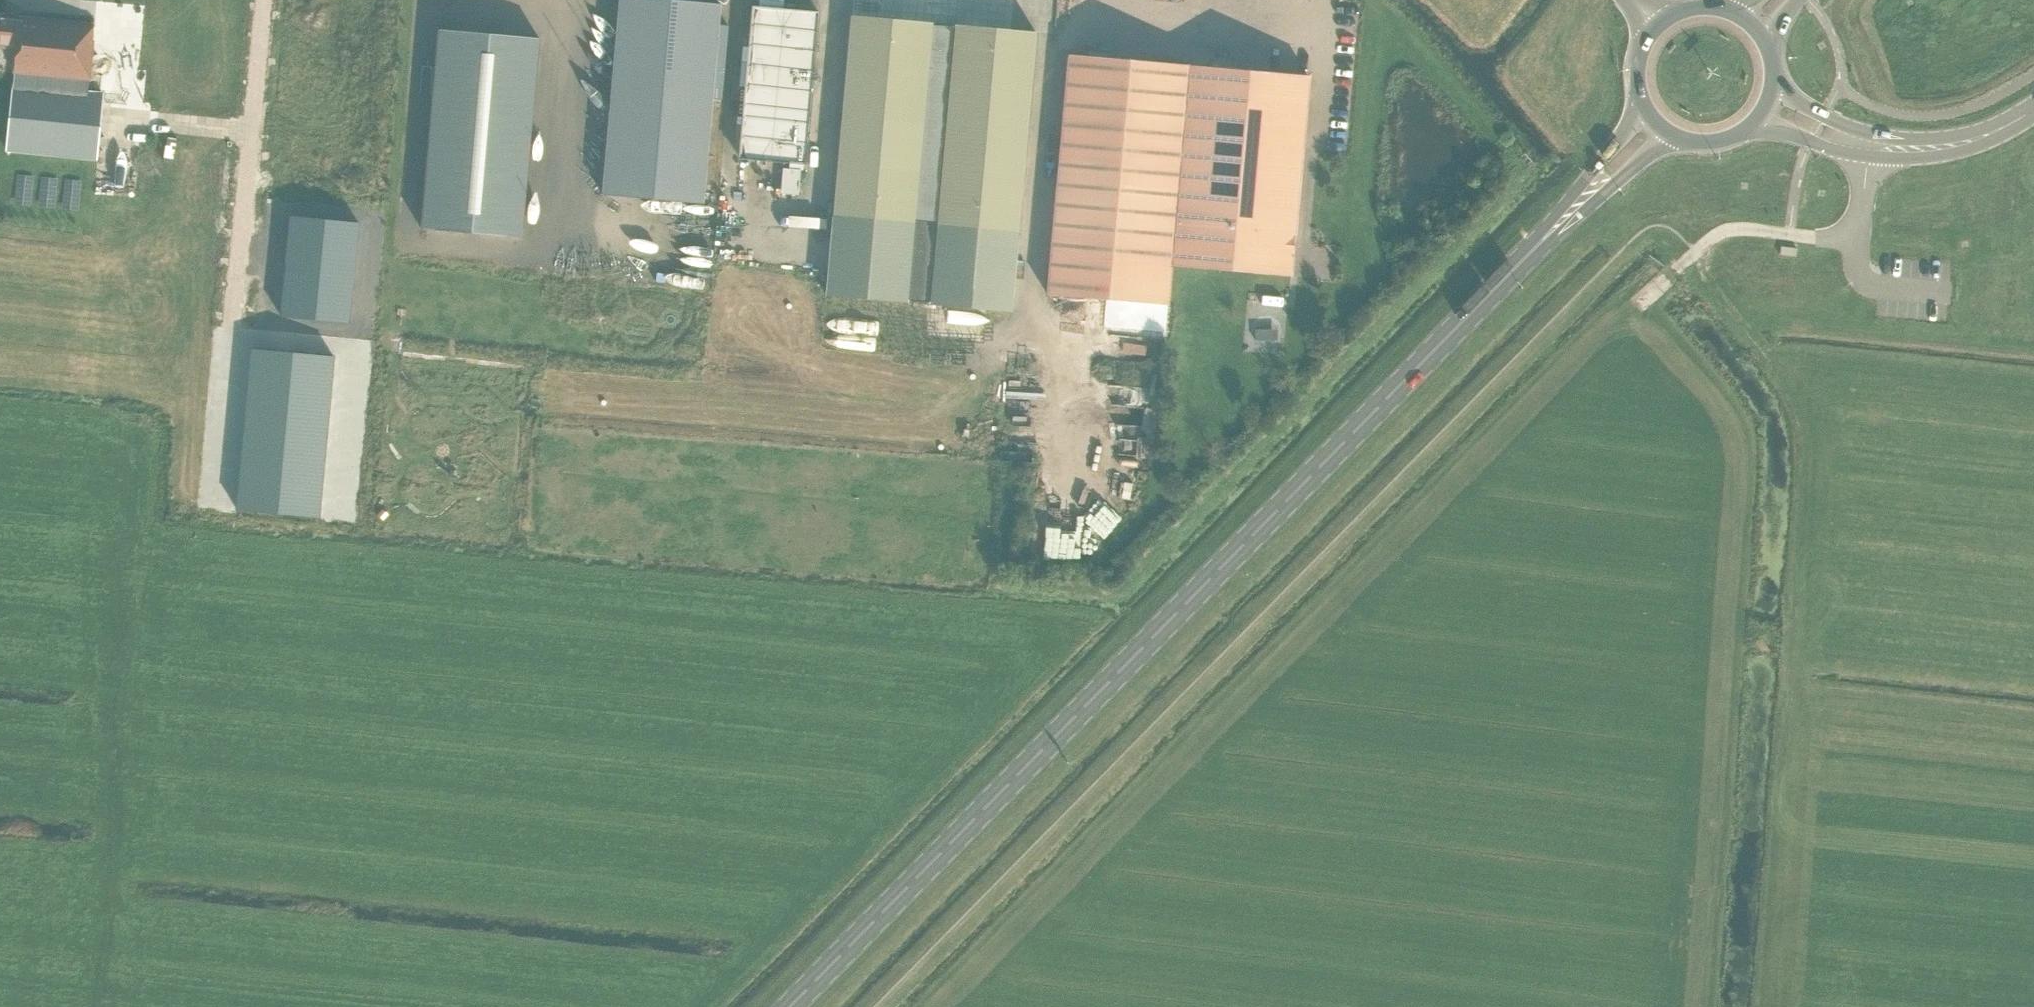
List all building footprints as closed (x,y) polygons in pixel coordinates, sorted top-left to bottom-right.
[(603,195),(703,203),(720,4),(679,0),(620,0),(603,195)] [(741,158),(805,163),(818,13),(753,8),(741,158)] [(851,15),(826,295),(907,302),(907,300),(930,302),(930,304),(1010,312),(1036,32),(955,24),(955,27),(932,24),(932,22),(851,15)] [(103,93),(89,91),(90,80),(94,41),(92,40),(94,24),(20,17),(20,19),(0,17),(0,47),(17,48),(14,73),(15,73),(14,84),(13,84),(6,150),(96,159),(103,93)] [(522,237),(539,39),(438,31),(421,228),(522,237)] [(1308,76),(1069,54),(1047,294),(1167,305),(1171,265),(1290,276),(1308,76)] [(759,216),(762,189),(747,187),(744,214),(759,216)] [(291,216),(281,316),(349,322),(359,223),(291,216)] [(1330,271),(1329,247),(1307,248),(1308,272),(1330,271)] [(1131,337),(1157,337),(1157,324),(1131,324),(1131,337)] [(317,514),(332,354),(250,346),(235,506),(317,514)] [(1149,468),(1154,382),(1121,380),(1120,397),(1118,396),(1115,438),(1127,439),(1125,466),(1149,468)] [(1003,450),(1022,451),(1022,428),(1004,428),(1003,450)]
